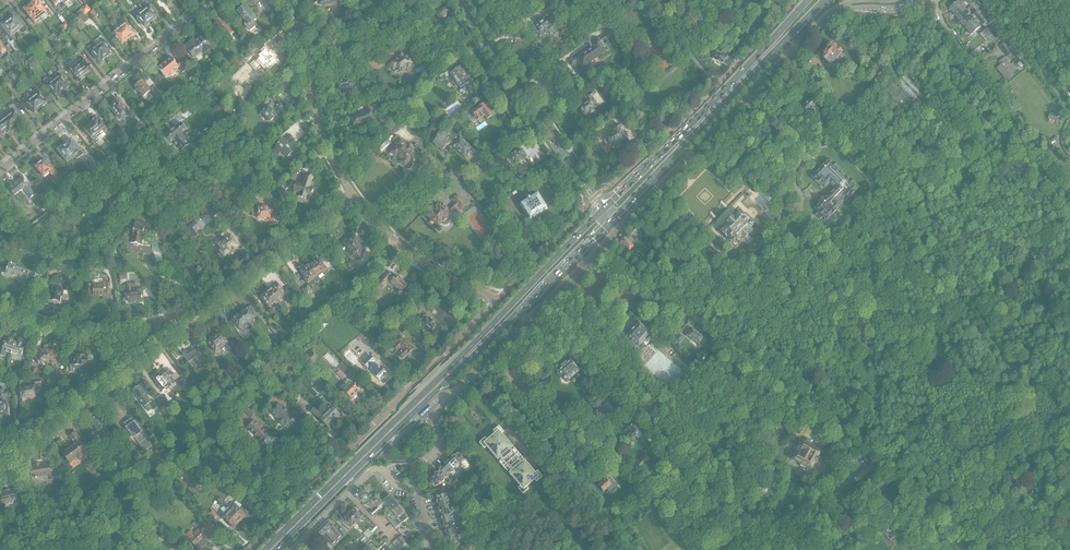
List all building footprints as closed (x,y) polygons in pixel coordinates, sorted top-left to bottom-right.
[(31,4),(41,17),(46,13),(47,15),(48,13),(47,12),(37,0),(36,0),(31,4)] [(329,10),(332,9),(333,10),(333,11),(334,12),(335,12),(336,12),(337,11),(337,10),(338,9),(336,4),(335,0),(320,0),(320,1),(318,1),(318,2),(316,3),(315,3),(315,4),(315,5),(315,6),(316,7),(317,7),(318,7),(321,6),(321,8),(319,9),(318,10),(318,11),(319,12),(320,13),(321,13),(322,12),(322,13),(329,11),(329,10)] [(959,1),(950,9),(952,11),(950,13),(953,16),(955,15),(960,20),(957,22),(960,26),(963,24),(972,34),(981,27),(978,24),(981,22),(977,17),(975,20),(967,10),(969,8),(966,4),(963,6),(959,1)] [(145,7),(142,10),(151,21),(153,21),(154,20),(154,19),(158,16),(147,3),(144,5),(145,7)] [(31,4),(24,9),(34,22),(35,24),(37,23),(36,21),(41,17),(31,4)] [(548,4),(544,7),(541,9),(545,14),(552,9),(548,4)] [(246,5),(238,11),(246,22),(245,23),(245,24),(245,25),(250,31),(256,26),(257,26),(257,25),(257,24),(256,23),(254,21),(257,19),(246,5)] [(445,15),(450,12),(449,10),(449,9),(448,7),(446,7),(446,6),(439,11),(443,18),(446,16),(445,15)] [(93,10),(90,13),(95,18),(98,16),(96,13),(98,11),(95,8),(93,10)] [(141,8),(133,14),(136,18),(137,17),(144,27),(151,21),(142,10),(141,8)] [(978,12),(975,15),(977,17),(981,22),(983,25),(987,22),(978,12)] [(14,16),(8,21),(16,31),(17,31),(20,28),(24,33),(26,31),(21,24),(20,25),(14,16)] [(222,18),(215,23),(225,37),(232,31),(222,18)] [(548,30),(550,28),(544,20),(544,21),(542,18),(539,20),(539,19),(535,22),(536,22),(532,25),(534,28),(533,28),(535,31),(534,32),(537,36),(538,35),(540,38),(545,35),(544,34),(548,31),(548,30)] [(8,21),(2,25),(9,34),(8,34),(13,40),(9,43),(13,48),(16,52),(19,49),(16,45),(17,44),(14,41),(16,39),(13,34),(16,31),(8,21)] [(122,23),(118,26),(120,28),(129,39),(132,36),(133,37),(136,34),(133,30),(130,26),(129,27),(126,22),(123,24),(122,23)] [(610,38),(609,37),(616,33),(609,22),(602,27),(606,33),(599,38),(590,45),(589,44),(588,45),(591,48),(587,51),(586,48),(569,60),(573,65),(578,62),(584,71),(590,68),(587,63),(601,54),(602,54),(603,53),(600,49),(604,46),(607,51),(610,50),(604,42),(610,38)] [(84,23),(78,28),(81,31),(84,28),(86,30),(89,27),(87,25),(86,26),(84,23)] [(114,31),(112,33),(116,37),(115,38),(118,41),(119,41),(122,45),(126,42),(125,42),(129,39),(120,28),(118,26),(113,30),(114,31)] [(238,27),(233,30),(240,38),(244,35),(238,27)] [(999,35),(998,36),(991,27),(985,32),(983,30),(980,32),(982,34),(982,35),(989,43),(991,46),(996,42),(997,43),(1002,39),(999,35)] [(337,47),(343,53),(344,53),(345,53),(348,50),(348,48),(353,43),(353,42),(353,41),(348,36),(348,35),(347,35),(346,36),(343,38),(342,36),(341,36),(340,36),(327,47),(331,52),(337,47)] [(60,36),(54,41),(55,42),(54,42),(57,45),(63,40),(60,36)] [(194,39),(204,53),(210,48),(209,46),(209,45),(202,36),(195,42),(194,39)] [(100,42),(97,45),(106,57),(107,56),(108,57),(110,55),(109,54),(110,54),(109,52),(111,50),(102,37),(99,39),(100,42)] [(281,37),(278,40),(285,47),(288,44),(281,37)] [(194,39),(186,45),(195,57),(203,51),(204,53),(194,39)] [(63,40),(57,45),(59,48),(65,43),(63,40)] [(826,63),(827,62),(831,65),(835,61),(838,64),(841,62),(844,65),(848,60),(845,57),(846,57),(842,53),(837,48),(832,44),(830,43),(829,43),(827,45),(827,47),(828,48),(827,48),(827,49),(823,53),(824,55),(823,57),(825,59),(824,61),(826,63)] [(1009,57),(1013,53),(1005,43),(1000,47),(1009,57)] [(91,46),(88,48),(98,60),(98,61),(101,64),(104,61),(103,60),(106,57),(97,45),(93,48),(91,46)] [(273,64),(277,61),(273,58),(275,56),(270,51),(269,53),(265,49),(259,56),(260,57),(253,64),(256,68),(262,63),(269,71),(275,65),(273,64)] [(373,52),(365,57),(369,63),(371,61),(371,62),(377,58),(376,57),(379,56),(376,50),(373,52)] [(713,58),(727,66),(731,60),(726,57),(716,52),(713,58)] [(16,53),(12,56),(20,66),(24,63),(16,53)] [(38,54),(33,58),(34,59),(33,59),(35,62),(41,57),(39,54),(39,55),(38,54)] [(79,59),(76,62),(85,74),(89,71),(88,70),(90,68),(80,55),(77,57),(79,59)] [(390,64),(387,66),(389,69),(391,68),(393,70),(394,73),(396,71),(398,70),(400,72),(401,72),(402,73),(403,73),(404,72),(404,71),(404,70),(404,69),(407,67),(408,68),(409,68),(410,68),(411,67),(411,66),(410,65),(411,65),(411,64),(411,62),(410,60),(409,60),(408,60),(407,59),(408,58),(408,57),(407,56),(406,55),(405,56),(404,55),(404,56),(403,55),(399,57),(400,59),(398,60),(397,59),(395,60),(396,62),(394,63),(393,62),(393,63),(392,62),(391,62),(390,63),(390,64)] [(41,57),(35,62),(38,65),(44,60),(41,57)] [(171,58),(158,68),(166,78),(168,76),(169,77),(172,75),(171,73),(174,72),(175,72),(177,71),(177,69),(179,67),(183,72),(186,70),(178,60),(175,62),(171,58)] [(1006,78),(1015,71),(1007,62),(1008,61),(1006,58),(1001,62),(1003,65),(998,69),(1006,78)] [(73,59),(67,64),(77,78),(80,76),(81,77),(85,74),(76,62),(73,59)] [(453,72),(452,71),(457,68),(454,63),(449,67),(443,71),(443,72),(439,75),(441,78),(445,75),(447,77),(450,75),(453,78),(450,80),(455,86),(457,84),(460,88),(459,89),(459,90),(459,91),(460,92),(461,92),(462,92),(463,92),(468,88),(467,86),(471,83),(460,67),(453,72)] [(896,82),(884,93),(910,118),(921,107),(923,109),(931,101),(927,98),(934,92),(920,78),(921,76),(911,66),(904,74),(906,76),(898,84),(896,82)] [(57,76),(54,79),(63,91),(64,91),(65,91),(65,92),(67,90),(67,89),(67,88),(69,88),(70,86),(69,84),(68,84),(61,75),(61,74),(62,73),(60,70),(58,72),(56,74),(57,76)] [(14,72),(11,75),(12,76),(11,76),(13,79),(19,74),(17,71),(17,72),(16,71),(14,72)] [(19,74),(13,79),(16,82),(22,77),(19,74)] [(204,75),(200,78),(205,85),(210,81),(204,75)] [(47,78),(44,80),(47,84),(48,85),(55,94),(55,95),(58,98),(61,96),(60,94),(63,91),(54,79),(50,82),(48,80),(47,78)] [(348,78),(338,80),(338,83),(339,88),(340,88),(340,91),(346,90),(346,89),(354,87),(356,93),(361,92),(358,78),(348,81),(348,78)] [(144,79),(135,86),(144,97),(151,92),(154,96),(157,93),(160,91),(156,85),(153,87),(153,88),(150,90),(144,83),(145,81),(144,79)] [(32,95),(32,96),(41,107),(42,107),(44,106),(44,104),(47,102),(36,88),(34,91),(35,93),(32,95)] [(253,88),(247,93),(248,94),(244,97),(247,101),(257,91),(253,88)] [(594,94),(593,92),(592,92),(587,95),(589,99),(590,98),(591,100),(590,101),(579,108),(580,110),(581,111),(580,112),(583,116),(584,115),(586,118),(587,117),(587,118),(590,116),(589,115),(590,115),(591,116),(595,113),(594,112),(593,110),(595,109),(595,108),(595,107),(592,102),(594,101),(592,96),(594,95),(594,94)] [(27,96),(24,99),(34,112),(41,107),(32,96),(28,98),(27,96)] [(469,107),(475,103),(472,98),(467,101),(468,102),(467,103),(469,107)] [(816,103),(812,98),(809,101),(809,100),(803,106),(804,107),(801,109),(805,113),(808,111),(813,116),(819,110),(814,105),(816,103)] [(115,104),(111,107),(117,116),(119,119),(120,118),(120,120),(126,116),(127,117),(129,115),(129,114),(129,113),(119,101),(118,101),(118,100),(114,103),(115,104)] [(488,120),(495,114),(492,109),(491,110),(490,107),(491,107),(487,101),(472,112),(478,121),(485,116),(488,120)] [(265,109),(261,112),(267,118),(266,119),(266,120),(268,121),(269,121),(270,122),(279,114),(279,113),(280,113),(285,108),(280,102),(276,106),(273,102),(269,106),(267,105),(264,107),(265,109)] [(356,115),(351,117),(353,125),(368,121),(370,125),(377,122),(376,118),(375,118),(374,118),(372,111),(373,110),(376,109),(374,103),(365,106),(367,112),(362,114),(362,115),(357,116),(356,115)] [(11,112),(7,114),(17,127),(18,126),(19,127),(21,125),(21,124),(24,122),(17,113),(19,110),(16,107),(16,106),(15,106),(15,105),(14,105),(13,105),(12,106),(11,106),(11,107),(10,107),(10,108),(10,109),(10,110),(10,111),(11,111),(11,112)] [(617,117),(623,126),(630,121),(626,116),(628,114),(624,108),(618,112),(620,115),(617,117)] [(1048,119),(1057,121),(1059,115),(1050,113),(1048,119)] [(0,120),(0,123),(7,133),(12,129),(13,129),(16,127),(17,127),(7,114),(7,115),(0,120)] [(98,116),(91,122),(101,135),(104,132),(106,134),(107,134),(110,133),(100,120),(101,119),(98,116)] [(399,120),(388,130),(392,136),(404,125),(399,120)] [(91,124),(85,129),(94,140),(92,141),(95,145),(99,141),(103,138),(101,135),(91,122),(90,123),(91,124)] [(180,124),(165,136),(170,142),(173,140),(174,141),(173,142),(180,151),(189,143),(187,142),(185,140),(186,139),(181,133),(185,130),(180,124)] [(620,129),(621,128),(619,124),(612,129),(615,133),(607,138),(605,140),(608,145),(611,144),(612,143),(615,148),(627,140),(622,133),(620,129)] [(201,129),(205,133),(194,143),(197,147),(212,134),(205,126),(201,129)] [(452,145),(460,137),(456,133),(451,128),(446,133),(443,130),(442,131),(440,132),(438,133),(438,135),(436,138),(437,139),(434,143),(442,150),(450,142),(452,145)] [(141,131),(135,135),(138,139),(140,138),(143,135),(144,135),(141,131)] [(278,147),(273,151),(277,155),(282,151),(288,157),(294,150),(289,145),(294,139),(289,134),(284,140),(283,139),(276,145),(278,147)] [(392,135),(388,139),(390,141),(391,140),(395,144),(390,149),(392,151),(391,152),(395,156),(397,155),(402,160),(400,162),(404,166),(407,169),(410,169),(413,166),(412,163),(414,163),(416,161),(416,159),(419,157),(413,150),(414,149),(411,145),(410,146),(407,143),(405,145),(396,135),(394,137),(392,135)] [(460,137),(452,145),(465,157),(473,149),(460,137)] [(68,140),(64,143),(75,157),(77,160),(86,153),(81,146),(79,148),(72,139),(69,141),(68,140)] [(61,148),(58,150),(67,161),(69,159),(70,160),(71,159),(72,159),(75,157),(64,143),(60,147),(61,148)] [(502,151),(506,156),(512,152),(509,147),(503,151),(503,150),(502,151)] [(526,158),(520,149),(509,156),(515,165),(526,158)] [(501,160),(506,156),(502,151),(497,154),(501,160)] [(109,154),(105,158),(109,163),(113,159),(109,154)] [(834,187),(832,189),(833,189),(829,193),(829,192),(824,197),(823,196),(822,197),(818,202),(818,201),(817,202),(818,203),(814,208),(818,212),(823,216),(823,217),(827,221),(832,215),(836,210),(837,211),(842,205),(841,205),(845,201),(846,201),(850,197),(850,196),(854,192),(855,192),(859,187),(855,183),(855,184),(850,179),(846,174),(845,175),(841,172),(842,171),(838,167),(837,167),(833,162),(829,158),(824,163),(819,168),(811,176),(815,180),(820,185),(824,189),(830,184),(834,187)] [(35,166),(40,173),(40,175),(41,176),(43,176),(45,175),(45,174),(51,169),(43,159),(38,164),(37,164),(35,165),(35,166)] [(93,169),(88,173),(91,177),(97,173),(93,169)] [(451,180),(456,174),(451,169),(445,175),(451,180)] [(88,173),(83,177),(86,181),(91,177),(88,173)] [(293,189),(290,192),(292,195),(297,191),(301,193),(300,196),(305,198),(306,195),(310,196),(313,189),(309,188),(311,180),(313,178),(308,173),(305,176),(305,178),(302,185),(298,184),(297,189),(294,187),(293,189)] [(21,176),(8,186),(15,195),(23,188),(31,198),(36,194),(28,184),(27,185),(25,182),(26,182),(21,176)] [(65,181),(61,184),(69,194),(73,192),(65,181)] [(248,183),(245,189),(253,194),(257,187),(248,183)] [(282,186),(277,190),(278,192),(284,199),(285,200),(289,197),(288,195),(289,194),(286,191),(282,186)] [(112,191),(105,195),(109,203),(116,200),(112,191)] [(538,193),(532,197),(530,194),(529,194),(528,192),(524,195),(525,197),(527,200),(521,204),(530,219),(547,208),(538,193)] [(469,208),(466,206),(467,205),(456,194),(451,199),(454,202),(448,209),(444,205),(442,207),(437,203),(435,205),(429,199),(425,203),(430,208),(426,212),(427,213),(426,214),(431,219),(430,221),(433,224),(435,222),(438,226),(442,222),(443,223),(445,223),(447,221),(447,218),(446,218),(454,209),(458,213),(462,209),(462,210),(463,209),(465,212),(469,208)] [(220,204),(213,209),(217,214),(223,209),(220,204)] [(256,211),(256,216),(258,216),(258,218),(259,218),(259,219),(262,220),(263,219),(263,218),(264,218),(264,217),(270,218),(269,219),(274,225),(280,219),(276,214),(275,215),(274,214),(275,207),(271,207),(270,208),(267,208),(267,207),(263,206),(263,208),(259,207),(259,211),(256,211)] [(1061,217),(1069,229),(1069,211),(1061,217)] [(751,226),(753,224),(750,221),(751,219),(747,215),(745,216),(741,212),(740,214),(739,213),(734,218),(732,216),(731,217),(729,217),(727,219),(727,222),(726,222),(728,225),(723,229),(724,231),(726,233),(725,235),(726,236),(726,237),(726,238),(727,239),(728,240),(730,240),(731,241),(732,239),(736,243),(737,241),(739,244),(745,238),(747,240),(750,238),(748,236),(748,235),(753,230),(751,227),(751,226)] [(127,244),(126,251),(133,252),(133,253),(137,254),(137,252),(150,255),(152,246),(144,245),(144,244),(144,241),(147,241),(147,237),(145,237),(145,235),(143,235),(144,229),(150,230),(155,231),(156,225),(135,222),(133,221),(133,225),(131,224),(129,231),(128,232),(128,234),(128,236),(128,238),(127,244)] [(196,222),(188,228),(193,235),(196,233),(193,229),(198,225),(196,222)] [(219,244),(218,245),(222,250),(220,251),(223,255),(229,251),(230,253),(231,252),(232,252),(233,252),(234,252),(234,251),(235,251),(235,250),(237,249),(235,247),(237,246),(236,244),(230,236),(230,235),(228,233),(225,228),(219,232),(222,237),(223,236),(225,239),(222,241),(222,242),(219,244)] [(360,247),(358,244),(356,242),(357,241),(354,237),(350,240),(349,240),(344,244),(345,244),(341,247),(343,251),(347,248),(353,256),(354,255),(358,260),(361,257),(359,255),(364,251),(360,247)] [(625,247),(628,244),(630,243),(627,240),(628,239),(626,237),(625,238),(624,237),(620,242),(620,243),(622,245),(623,245),(625,247)] [(997,260),(992,254),(985,259),(990,265),(997,260)] [(326,273),(328,272),(319,260),(315,263),(314,261),(309,265),(308,263),(308,264),(317,275),(322,272),(323,272),(324,273),(325,274),(326,273)] [(30,271),(15,266),(16,265),(9,262),(6,273),(27,280),(28,275),(32,277),(37,278),(38,275),(42,277),(44,272),(39,270),(40,267),(36,266),(34,272),(30,271)] [(307,283),(317,275),(308,264),(304,267),(304,266),(299,270),(306,278),(304,279),(307,283)] [(858,285),(861,283),(863,286),(876,277),(881,273),(877,269),(872,272),(871,271),(859,280),(856,282),(858,285)] [(391,275),(388,272),(378,284),(382,288),(383,288),(387,282),(386,280),(388,278),(392,281),(390,283),(399,289),(403,291),(407,285),(400,280),(401,279),(396,275),(394,278),(391,275)] [(813,286),(821,294),(831,285),(823,277),(813,286)] [(129,302),(141,302),(141,288),(137,288),(137,293),(134,293),(134,292),(131,292),(131,287),(135,287),(135,282),(128,283),(129,302)] [(91,287),(91,285),(87,285),(87,292),(94,292),(94,295),(104,295),(104,290),(106,290),(110,290),(110,283),(106,283),(106,285),(104,285),(104,284),(101,284),(101,285),(94,285),(94,287),(91,287)] [(288,299),(286,295),(277,284),(276,284),(274,286),(274,288),(269,291),(277,301),(280,305),(288,299)] [(313,291),(308,285),(302,290),(307,296),(308,295),(311,300),(315,297),(312,292),(313,291)] [(342,293),(345,291),(341,286),(338,288),(340,290),(335,294),(338,296),(342,293)] [(62,294),(63,290),(62,289),(60,289),(53,288),(51,299),(60,301),(61,293),(62,294)] [(269,308),(277,301),(269,291),(265,294),(265,293),(264,293),(261,296),(261,297),(269,308)] [(402,320),(406,325),(422,310),(417,305),(402,320)] [(247,323),(255,317),(249,308),(246,309),(245,308),(242,311),(243,312),(240,314),(247,323)] [(238,329),(247,323),(240,314),(237,316),(237,315),(234,317),(235,318),(232,320),(238,329)] [(437,331),(437,330),(437,329),(437,328),(437,327),(438,326),(432,319),(431,320),(426,315),(422,318),(426,322),(423,324),(424,325),(424,326),(431,333),(432,333),(433,332),(433,333),(434,333),(435,333),(436,333),(436,332),(437,332),(437,331)] [(314,331),(318,334),(327,325),(323,322),(314,331)] [(402,323),(398,328),(403,334),(408,329),(402,323)] [(650,333),(640,324),(639,323),(635,327),(631,332),(627,336),(628,337),(625,339),(634,347),(636,345),(638,347),(642,342),(646,346),(652,339),(649,336),(647,338),(647,337),(650,333)] [(222,350),(223,349),(222,348),(229,343),(217,327),(214,330),(217,334),(207,341),(209,343),(208,344),(210,348),(211,347),(216,353),(219,351),(220,352),(222,350)] [(702,346),(707,340),(691,328),(686,335),(702,346)] [(398,354),(398,355),(403,359),(407,354),(408,355),(413,349),(409,345),(410,344),(407,340),(405,341),(402,337),(395,343),(396,344),(392,347),(397,351),(400,349),(402,350),(398,354)] [(1065,353),(1069,349),(1069,342),(1067,338),(1058,345),(1064,353),(1065,353)] [(11,353),(16,341),(9,339),(9,341),(6,340),(5,344),(4,343),(3,347),(3,349),(7,351),(7,352),(11,353)] [(11,353),(12,354),(17,355),(17,354),(21,355),(22,353),(23,353),(24,350),(23,350),(24,346),(21,345),(22,344),(16,341),(11,353)] [(276,347),(281,354),(289,349),(283,342),(276,347)] [(377,347),(385,354),(387,352),(380,344),(377,347)] [(47,363),(50,351),(44,350),(44,351),(40,351),(38,364),(41,365),(42,363),(42,362),(47,363)] [(197,369),(205,364),(195,350),(185,357),(191,366),(193,364),(197,369)] [(56,368),(59,354),(55,354),(56,352),(50,351),(47,363),(52,364),(52,366),(52,367),(56,368)] [(291,354),(288,352),(284,357),(288,360),(292,355),(291,354)] [(79,355),(79,354),(76,354),(75,359),(74,365),(74,367),(78,368),(87,361),(87,360),(92,360),(93,360),(93,359),(94,359),(94,358),(94,357),(93,357),(93,356),(92,356),(79,355)] [(276,362),(270,356),(267,358),(264,361),(264,360),(260,363),(266,371),(270,369),(276,362)] [(384,377),(387,374),(386,373),(387,373),(381,367),(379,368),(374,363),(375,361),(370,356),(362,363),(368,369),(368,368),(374,374),(373,374),(379,380),(383,376),(384,377)] [(579,368),(581,366),(578,362),(575,365),(571,360),(566,363),(566,362),(565,363),(564,363),(563,363),(563,364),(562,364),(562,365),(562,366),(561,366),(562,367),(558,371),(558,372),(557,373),(560,377),(561,376),(567,382),(571,378),(573,380),(574,379),(576,378),(577,376),(576,374),(580,370),(579,368)] [(342,362),(340,363),(338,361),(333,366),(335,367),(333,369),(337,373),(337,374),(343,380),(347,376),(346,376),(349,374),(343,368),(345,366),(342,362)] [(1006,375),(1012,372),(1009,366),(1004,369),(1006,375)] [(160,374),(170,389),(177,384),(167,371),(164,373),(163,372),(160,374)] [(170,389),(160,374),(157,376),(155,374),(151,377),(153,380),(154,379),(157,383),(156,384),(160,390),(161,389),(163,391),(166,389),(167,390),(170,388),(170,389)] [(42,380),(41,380),(41,377),(34,376),(34,381),(35,381),(35,386),(34,386),(34,387),(22,388),(22,398),(30,398),(30,400),(36,399),(36,397),(36,388),(42,388),(42,380)] [(183,388),(187,384),(183,378),(178,381),(183,388)] [(258,383),(263,387),(267,383),(262,378),(258,383)] [(355,387),(348,379),(340,387),(346,393),(346,394),(345,396),(351,402),(354,399),(355,400),(358,397),(357,395),(360,392),(362,390),(359,387),(357,388),(356,386),(355,387)] [(315,388),(320,393),(325,388),(320,383),(315,388)] [(155,406),(154,405),(140,386),(133,390),(137,395),(142,401),(141,402),(142,403),(142,404),(143,406),(144,405),(145,407),(149,404),(151,407),(152,407),(153,408),(155,406)] [(2,402),(2,392),(4,391),(4,388),(3,389),(3,387),(0,387),(0,414),(2,414),(3,414),(3,416),(7,416),(7,414),(8,414),(8,408),(9,408),(9,404),(8,404),(8,402),(2,402)] [(324,412),(333,421),(334,420),(334,421),(337,417),(339,415),(331,406),(323,396),(319,400),(327,409),(325,412),(324,412)] [(170,406),(166,400),(161,403),(166,409),(170,406)] [(295,406),(302,412),(306,408),(299,401),(295,406)] [(284,426),(292,418),(278,404),(270,413),(277,420),(283,427),(284,426)] [(251,418),(256,413),(250,406),(245,411),(251,418)] [(323,410),(319,413),(311,407),(309,411),(318,418),(327,427),(329,425),(330,425),(333,422),(333,421),(324,412),(325,412),(323,410)] [(297,419),(302,415),(296,409),(292,414),(297,419)] [(105,426),(98,416),(91,421),(94,424),(93,425),(98,432),(99,431),(99,432),(101,430),(104,434),(103,434),(105,437),(111,433),(109,430),(105,426)] [(142,448),(149,443),(132,418),(125,424),(128,428),(129,427),(135,436),(134,436),(142,448)] [(259,425),(255,421),(248,428),(258,437),(257,438),(262,443),(269,435),(262,428),(263,428),(259,424),(259,425)] [(631,440),(640,432),(633,423),(628,427),(632,431),(627,435),(631,440)] [(513,447),(502,434),(504,432),(499,426),(493,431),(495,433),(487,440),(485,438),(479,443),(484,449),(487,447),(498,460),(500,458),(502,460),(499,462),(503,467),(519,453),(515,449),(512,451),(510,449),(513,447)] [(63,453),(70,463),(77,458),(79,460),(83,456),(82,454),(87,451),(80,441),(81,440),(75,432),(69,437),(75,444),(73,446),(72,445),(69,447),(70,448),(63,453)] [(802,441),(798,448),(797,447),(794,451),(796,452),(795,453),(794,453),(793,453),(793,454),(792,454),(792,455),(792,456),(792,457),(792,459),(801,464),(801,465),(802,467),(803,468),(805,468),(806,466),(811,469),(815,463),(816,463),(819,458),(818,457),(821,451),(816,449),(816,448),(811,445),(811,446),(802,441)] [(992,452),(1010,446),(1009,442),(985,450),(986,454),(992,452)] [(452,457),(459,465),(464,460),(457,452),(454,455),(452,457)] [(520,460),(523,458),(519,453),(503,467),(507,471),(510,469),(512,471),(509,473),(520,486),(518,488),(523,494),(529,489),(527,486),(535,480),(537,482),(543,477),(538,471),(535,473),(524,460),(522,462),(520,460)] [(641,468),(650,459),(645,455),(636,464),(629,471),(634,476),(641,468)] [(454,470),(459,465),(452,457),(448,460),(449,460),(447,462),(454,470)] [(253,463),(251,462),(249,460),(243,465),(247,469),(244,472),(255,483),(264,474),(253,463)] [(449,475),(454,470),(447,462),(445,464),(444,464),(441,467),(442,467),(449,475)] [(59,467),(50,468),(49,463),(30,466),(32,478),(51,475),(53,475),(54,478),(60,477),(59,467)] [(854,477),(859,482),(874,468),(870,463),(868,465),(867,463),(864,466),(865,467),(854,477)] [(444,480),(449,475),(442,467),(440,469),(439,469),(436,472),(444,480)] [(439,485),(444,480),(436,472),(434,474),(431,477),(435,482),(433,484),(435,486),(437,484),(439,485)] [(598,486),(603,491),(608,488),(611,491),(616,486),(614,484),(615,482),(611,478),(609,480),(607,478),(604,480),(601,483),(598,486)] [(767,491),(766,484),(757,485),(756,481),(753,481),(753,485),(754,485),(755,493),(767,491)] [(15,489),(11,490),(11,489),(5,490),(5,492),(1,493),(4,504),(9,503),(9,504),(10,505),(13,504),(14,502),(14,501),(18,500),(22,499),(22,501),(28,500),(25,490),(16,492),(15,489)] [(374,503),(371,500),(371,499),(360,489),(354,494),(365,506),(366,505),(366,506),(371,508),(373,510),(370,512),(374,516),(380,510),(378,508),(377,506),(374,503)] [(437,504),(448,501),(446,494),(444,494),(443,493),(441,494),(441,495),(435,497),(436,501),(437,501),(437,504)] [(243,507),(246,504),(236,495),(234,497),(243,507)] [(391,511),(398,505),(390,495),(383,501),(382,499),(381,497),(374,503),(377,506),(378,508),(380,510),(384,508),(383,507),(386,504),(391,511)] [(440,511),(450,508),(448,501),(437,504),(438,508),(439,508),(440,511)] [(241,512),(235,505),(235,504),(233,502),(226,508),(229,511),(228,511),(239,522),(240,522),(241,522),(243,520),(243,519),(247,515),(242,511),(241,512)] [(401,509),(402,509),(398,505),(391,511),(385,516),(395,529),(408,518),(401,509)] [(453,507),(450,508),(440,511),(440,513),(441,518),(455,514),(453,507)] [(349,513),(348,514),(357,522),(365,515),(359,509),(357,510),(354,508),(352,510),(351,510),(349,512),(349,513)] [(212,510),(208,513),(215,520),(219,516),(212,510)] [(239,523),(239,522),(228,511),(222,517),(229,524),(228,525),(233,529),(236,526),(237,526),(239,524),(239,523)] [(341,522),(343,524),(349,530),(357,522),(348,514),(348,515),(346,514),(344,517),(345,518),(341,522)] [(457,521),(455,514),(441,518),(442,520),(443,525),(443,524),(457,521)] [(857,525),(853,520),(849,523),(852,528),(857,525)] [(315,533),(322,540),(322,541),(325,538),(332,545),(341,536),(334,529),(335,528),(328,521),(315,533)] [(457,521),(443,524),(444,527),(445,531),(455,528),(459,527),(460,527),(459,523),(458,523),(457,521)] [(197,530),(193,534),(190,531),(186,535),(190,539),(189,540),(195,546),(205,536),(207,538),(212,533),(210,531),(212,529),(207,524),(205,526),(204,525),(201,529),(200,528),(197,530)] [(896,537),(898,535),(901,533),(894,525),(884,533),(891,542),(896,537)] [(447,538),(457,535),(455,528),(445,531),(446,534),(447,538)] [(369,538),(366,536),(371,532),(368,529),(363,535),(365,537),(361,541),(362,541),(359,544),(361,546),(369,538)] [(447,541),(449,545),(455,544),(455,545),(460,544),(457,535),(447,538),(448,541),(447,541)] [(496,544),(497,545),(502,542),(496,535),(490,541),(494,546),(496,544)] [(401,537),(400,536),(393,543),(399,549),(406,549),(410,547),(401,537)] [(955,540),(952,543),(958,549),(962,549),(963,549),(955,540)] [(186,547),(180,542),(177,545),(178,545),(175,548),(176,549),(184,549),(186,547)]
